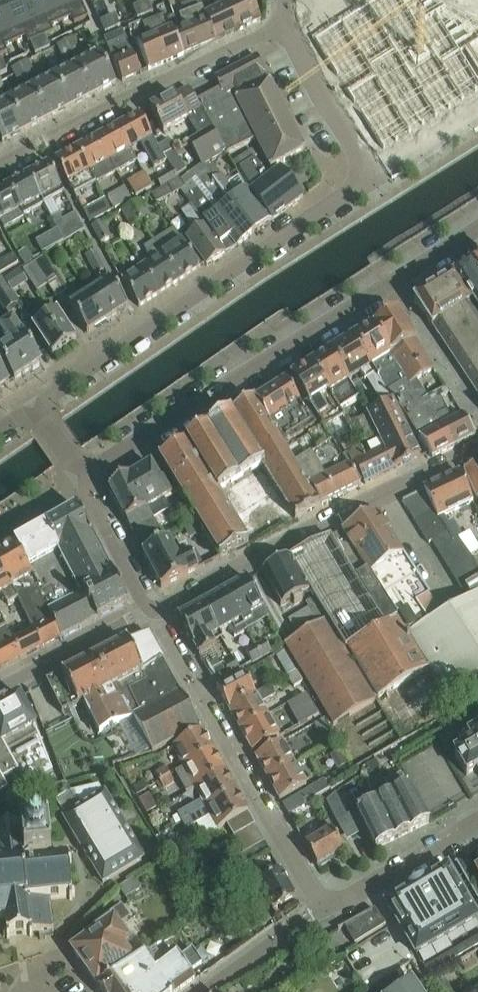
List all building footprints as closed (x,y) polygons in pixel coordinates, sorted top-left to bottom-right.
[(0,3),(0,8),(15,42),(25,37),(28,43),(30,42),(37,39),(41,37),(24,0),(6,0),(0,3)] [(41,37),(45,36),(53,32),(51,26),(61,21),(52,0),(24,0),(41,37)] [(61,21),(71,17),(74,23),(88,17),(80,0),(52,0),(61,21)] [(214,42),(204,16),(201,8),(198,0),(192,0),(181,4),(185,14),(179,17),(185,30),(174,34),(184,55),(214,42)] [(261,21),(251,0),(239,0),(227,6),(238,31),(261,21)] [(311,31),(382,141),(477,81),(477,15),(448,0),(361,0),(311,31)] [(147,1),(140,5),(145,16),(152,13),(147,1)] [(140,5),(133,8),(138,19),(145,16),(140,5)] [(215,42),(238,31),(227,6),(204,16),(215,42)] [(7,52),(5,46),(15,42),(0,8),(0,55),(7,52)] [(172,30),(179,27),(174,15),(167,18),(172,29),(172,30)] [(115,16),(107,19),(112,30),(120,27),(115,16)] [(165,32),(159,18),(154,20),(156,24),(153,26),(157,35),(158,35),(162,43),(159,44),(167,62),(184,55),(174,34),(172,30),(172,29),(165,32)] [(107,19),(100,22),(105,33),(112,30),(107,19)] [(157,35),(153,26),(156,24),(154,20),(143,25),(147,36),(142,38),(137,27),(128,31),(130,36),(129,37),(133,46),(137,44),(148,70),(167,62),(159,44),(162,43),(158,35),(157,35)] [(122,82),(140,74),(122,32),(103,40),(122,82)] [(41,37),(37,39),(42,50),(50,47),(45,36),(41,37)] [(71,54),(80,50),(73,38),(65,42),(71,54)] [(37,39),(30,42),(35,53),(42,50),(37,39)] [(62,59),(71,54),(65,42),(56,46),(62,59)] [(93,96),(115,84),(100,54),(77,65),(93,96)] [(187,89),(219,145),(225,153),(226,152),(227,154),(255,140),(270,169),(305,151),(270,82),(269,82),(265,73),(256,56),(213,78),(219,90),(196,102),(188,88),(187,89)] [(28,61),(19,65),(26,78),(34,75),(28,61)] [(19,65),(11,69),(14,76),(17,83),(26,78),(19,65)] [(70,108),(93,96),(77,65),(54,77),(70,108)] [(47,119),(70,108),(54,77),(32,89),(47,119)] [(25,131),(47,119),(32,89),(9,100),(25,131)] [(219,145),(187,89),(175,96),(174,95),(149,108),(163,133),(188,119),(197,137),(188,142),(201,164),(202,166),(203,165),(217,158),(211,149),(219,145)] [(7,140),(25,131),(9,100),(0,105),(0,139),(2,143),(7,140)] [(157,146),(152,137),(139,114),(117,126),(130,149),(140,143),(153,169),(166,161),(163,156),(163,155),(157,146)] [(183,125),(170,130),(174,142),(187,137),(183,125)] [(116,172),(137,161),(130,149),(117,126),(97,137),(116,172)] [(97,183),(116,172),(97,137),(78,147),(97,183)] [(163,155),(174,149),(169,140),(157,146),(163,155)] [(219,145),(211,149),(217,158),(220,156),(225,153),(219,145)] [(74,195),(95,183),(97,183),(78,147),(55,160),(74,195)] [(217,158),(203,165),(214,180),(213,180),(253,234),(271,221),(249,192),(248,191),(246,193),(244,190),(237,195),(222,174),(220,176),(211,163),(217,158)] [(236,170),(248,191),(249,192),(271,221),(302,197),(280,168),(268,177),(254,158),(236,170)] [(43,204),(46,202),(64,193),(48,164),(27,175),(43,204)] [(202,166),(201,164),(180,180),(185,187),(180,190),(192,206),(192,205),(205,224),(224,253),(225,253),(224,252),(233,245),(234,247),(235,246),(236,247),(253,234),(213,180),(214,180),(203,165),(202,166)] [(119,185),(135,176),(130,167),(114,176),(119,185)] [(161,188),(178,178),(172,169),(156,179),(161,188)] [(152,188),(145,176),(143,172),(127,181),(136,197),(152,188)] [(24,218),(25,217),(24,215),(43,204),(27,175),(7,186),(24,218)] [(157,202),(180,190),(185,187),(180,180),(178,178),(161,188),(152,193),(157,202)] [(24,218),(7,186),(0,190),(0,223),(3,229),(24,218)] [(115,209),(131,200),(125,187),(108,196),(115,209)] [(112,210),(106,199),(87,209),(83,200),(78,202),(89,223),(90,223),(90,222),(112,210)] [(140,221),(151,216),(142,199),(131,205),(140,221)] [(130,227),(140,221),(131,205),(121,211),(130,227)] [(206,266),(224,254),(224,253),(205,224),(192,205),(192,206),(181,213),(194,232),(187,237),(206,266)] [(58,214),(51,218),(60,233),(65,242),(84,231),(75,213),(62,220),(58,214)] [(100,243),(110,238),(101,221),(91,227),(100,243)] [(178,281),(199,268),(174,229),(153,242),(160,254),(178,281)] [(157,295),(178,281),(160,254),(153,242),(144,248),(152,260),(139,268),(157,295)] [(95,276),(105,271),(94,250),(84,255),(95,276)] [(18,263),(13,254),(0,261),(0,274),(18,263)] [(47,285),(58,278),(43,256),(33,263),(47,285)] [(470,264),(477,277),(477,259),(470,264)] [(36,292),(47,285),(33,263),(22,270),(36,292)] [(470,264),(454,276),(477,310),(477,311),(477,277),(470,264)] [(138,307),(157,295),(139,268),(121,280),(138,307)] [(477,310),(454,276),(414,300),(431,326),(432,326),(477,395),(477,311),(477,310)] [(3,313),(17,304),(10,292),(1,278),(0,278),(0,308),(3,313)] [(106,322),(127,308),(110,281),(88,295),(106,322)] [(87,334),(106,322),(88,295),(69,307),(87,334)] [(43,319),(37,310),(27,317),(52,356),(76,341),(56,311),(43,319)] [(428,398),(416,380),(433,369),(396,311),(370,327),(390,357),(408,385),(420,405),(437,394),(436,393),(428,398)] [(41,363),(12,319),(0,327),(0,330),(8,342),(0,347),(0,359),(3,364),(14,381),(41,363)] [(420,405),(408,385),(390,357),(370,327),(351,339),(374,374),(380,383),(388,396),(389,395),(404,415),(420,405)] [(363,382),(374,374),(351,339),(331,351),(349,383),(359,376),(363,382)] [(340,412),(359,401),(349,383),(331,351),(309,366),(340,412)] [(309,366),(290,377),(291,378),(301,394),(322,428),(324,431),(343,419),(340,412),(309,366)] [(7,385),(9,384),(0,370),(0,390),(7,385)] [(281,447),(313,427),(285,381),(253,401),(281,447)] [(380,401),(388,396),(380,383),(372,388),(380,401)] [(432,458),(453,447),(435,415),(446,409),(437,394),(420,405),(404,415),(405,416),(432,458)] [(281,447),(253,401),(229,415),(288,527),(299,522),(296,518),(319,506),(294,467),(284,451),(281,447)] [(420,456),(394,409),(388,405),(367,416),(377,434),(385,449),(395,468),(420,456)] [(451,420),(446,410),(446,409),(435,415),(453,447),(475,435),(462,414),(451,420)] [(254,544),(288,527),(229,415),(198,435),(254,544)] [(366,440),(377,434),(367,416),(356,422),(366,440)] [(284,451),(294,467),(332,443),(324,431),(322,428),(284,451)] [(254,544),(198,435),(158,460),(219,559),(248,544),(250,547),(254,544)] [(351,451),(346,454),(349,460),(352,467),(355,466),(364,484),(395,468),(385,449),(380,439),(367,446),(372,456),(364,460),(361,452),(357,444),(350,447),(351,451)] [(319,506),(360,486),(332,443),(294,467),(319,506)] [(463,470),(477,502),(477,463),(463,470)] [(160,480),(150,464),(128,478),(145,511),(147,510),(151,517),(153,516),(164,509),(160,500),(171,494),(163,479),(160,480)] [(449,522),(445,515),(448,513),(473,501),(458,472),(423,489),(424,490),(429,501),(434,512),(438,518),(440,522),(447,532),(453,541),(458,538),(461,536),(452,521),(449,522)] [(145,511),(128,478),(109,489),(140,549),(163,536),(153,516),(151,517),(147,510),(145,511)] [(429,501),(424,490),(402,501),(408,511),(429,501)] [(408,511),(415,521),(434,512),(429,501),(408,511)] [(62,638),(128,604),(77,508),(16,543),(39,589),(37,589),(62,638)] [(378,511),(341,531),(407,636),(428,624),(416,603),(429,596),(388,533),(390,531),(378,511)] [(415,521),(421,532),(440,522),(438,518),(434,512),(415,521)] [(440,522),(421,532),(428,543),(432,541),(447,532),(440,522)] [(407,636),(341,531),(290,557),(310,590),(315,597),(329,621),(347,652),(349,651),(378,699),(384,695),(428,670),(407,636)] [(447,532),(432,541),(437,550),(453,541),(447,532)] [(458,538),(437,550),(443,561),(464,548),(458,538)] [(172,551),(167,541),(142,553),(161,588),(198,569),(189,553),(186,545),(181,548),(172,551)] [(37,589),(39,589),(16,543),(0,552),(0,565),(18,599),(19,599),(34,629),(33,630),(42,648),(62,638),(37,589)] [(464,548),(443,561),(449,571),(471,558),(464,548)] [(310,590),(290,557),(286,559),(263,571),(272,588),(281,606),(292,601),(294,605),(303,600),(300,596),(310,590)] [(471,558),(449,571),(456,581),(477,568),(471,558)] [(0,565),(0,594),(3,593),(9,603),(18,599),(0,565)] [(461,590),(465,588),(477,580),(477,569),(477,568),(456,581),(461,590)] [(241,622),(263,609),(247,579),(224,592),(241,622)] [(471,599),(477,595),(477,580),(465,588),(471,599)] [(247,631),(241,622),(224,592),(201,604),(218,634),(229,628),(235,638),(247,631)] [(407,636),(428,670),(448,704),(452,710),(453,709),(477,694),(477,595),(471,599),(441,616),(428,624),(407,636)] [(329,621),(315,597),(305,603),(308,608),(288,620),(298,637),(322,625),(329,621)] [(199,657),(215,648),(210,639),(218,634),(201,604),(177,618),(199,657)] [(0,616),(0,618),(21,658),(42,648),(33,630),(12,640),(0,616)] [(21,658),(0,618),(0,669),(21,658)] [(333,725),(376,700),(347,652),(329,621),(322,625),(298,637),(299,638),(286,645),(333,725)] [(133,716),(179,690),(147,633),(127,641),(46,682),(62,713),(82,703),(88,716),(89,715),(99,734),(133,716)] [(262,659),(271,654),(264,640),(255,646),(262,659)] [(253,665),(262,659),(255,646),(245,651),(253,665)] [(214,685),(240,671),(233,658),(208,673),(214,685)] [(291,661),(282,666),(288,676),(297,671),(291,661)] [(288,676),(287,677),(293,687),(303,682),(297,671),(288,676)] [(234,678),(216,688),(229,711),(256,696),(255,695),(243,673),(234,678)] [(256,696),(229,711),(241,732),(267,717),(261,704),(275,696),(270,686),(255,695),(256,696)] [(152,752),(182,736),(200,727),(179,690),(133,716),(152,752)] [(307,694),(297,700),(308,720),(319,714),(307,694)] [(3,797),(9,793),(3,783),(18,775),(24,787),(53,771),(50,764),(43,745),(44,745),(36,726),(29,713),(20,695),(7,702),(0,706),(0,799),(3,797)] [(252,752),(269,742),(279,737),(267,717),(241,732),(252,752)] [(453,728),(439,737),(444,745),(458,735),(453,728)] [(183,767),(213,751),(201,730),(172,747),(183,767)] [(454,755),(456,758),(466,776),(476,770),(477,773),(477,731),(467,737),(468,737),(458,743),(462,750),(454,755)] [(268,780),(295,765),(282,742),(255,757),(268,780)] [(183,767),(174,772),(185,793),(194,788),(224,771),(213,751),(183,767)] [(279,800),(297,791),(306,785),(295,765),(268,780),(279,800)] [(159,781),(169,775),(165,767),(154,773),(159,781)] [(182,821),(206,808),(236,791),(224,771),(194,788),(201,800),(177,814),(182,821)] [(410,831),(428,822),(400,772),(383,781),(389,794),(410,831)] [(163,789),(174,783),(169,775),(159,781),(163,789)] [(308,789),(309,791),(313,798),(329,789),(324,780),(308,789)] [(394,839),(410,831),(389,794),(383,781),(368,788),(394,839)] [(103,793),(99,787),(71,793),(68,788),(65,790),(67,793),(56,800),(65,816),(62,818),(103,884),(147,858),(105,791),(103,793)] [(368,788),(352,797),(359,809),(356,811),(366,831),(375,849),(394,839),(368,788)] [(308,789),(299,794),(306,806),(315,801),(314,799),(313,798),(309,791),(308,789)] [(206,808),(182,821),(186,829),(197,823),(210,816),(218,828),(226,824),(247,812),(236,791),(206,808)] [(336,822),(347,816),(335,793),(326,802),(336,822)] [(226,824),(234,836),(254,824),(247,812),(226,824)] [(234,836),(238,845),(259,833),(254,824),(234,836)] [(20,828),(17,828),(17,831),(0,833),(0,921),(5,921),(6,933),(3,933),(3,936),(6,936),(6,938),(9,938),(9,935),(29,933),(29,935),(32,935),(32,932),(38,932),(39,940),(45,939),(45,936),(53,935),(52,930),(53,930),(50,899),(69,896),(70,899),(72,899),(72,896),(75,896),(75,893),(72,893),(68,863),(71,862),(70,860),(67,860),(67,857),(64,857),(65,860),(52,862),(48,834),(21,838),(20,834),(23,833),(23,830),(20,831),(20,828)] [(320,835),(316,829),(300,838),(317,866),(343,851),(331,829),(320,835)] [(264,842),(259,833),(238,845),(243,853),(264,842)] [(243,865),(252,861),(269,851),(264,842),(243,853),(238,856),(243,865)] [(168,857),(178,851),(173,843),(163,849),(168,857)] [(408,890),(386,903),(416,955),(477,919),(446,868),(424,881),(423,879),(419,882),(420,884),(413,887),(412,886),(407,889),(408,890)] [(267,877),(263,869),(250,876),(253,882),(262,896),(264,901),(267,899),(273,910),(295,897),(280,870),(267,877)] [(125,898),(141,888),(134,877),(119,887),(125,898)] [(252,907),(264,901),(262,896),(253,882),(241,889),(252,907)] [(131,912),(126,905),(122,908),(121,906),(109,914),(92,926),(96,931),(86,938),(86,939),(71,950),(98,987),(134,962),(123,946),(129,941),(117,925),(128,917),(127,915),(131,912)] [(252,913),(261,927),(271,921),(262,907),(252,913)] [(354,944),(385,926),(374,909),(372,909),(372,910),(339,928),(339,927),(337,928),(338,930),(340,929),(340,928),(344,926),(354,944)] [(464,944),(468,951),(477,946),(477,945),(474,938),(464,944)] [(464,944),(454,950),(458,957),(468,951),(464,944)] [(138,991),(180,991),(195,981),(189,973),(202,963),(209,958),(204,951),(201,947),(193,952),(196,956),(138,991)] [(196,956),(193,952),(191,949),(176,960),(171,953),(161,959),(155,950),(135,963),(134,962),(98,987),(101,991),(138,991),(196,956)] [(454,950),(444,956),(448,963),(458,957),(454,950)] [(444,956),(434,962),(438,969),(448,963),(444,956)] [(434,962),(424,968),(428,975),(438,969),(434,962)] [(411,980),(393,991),(419,991),(411,980)]
